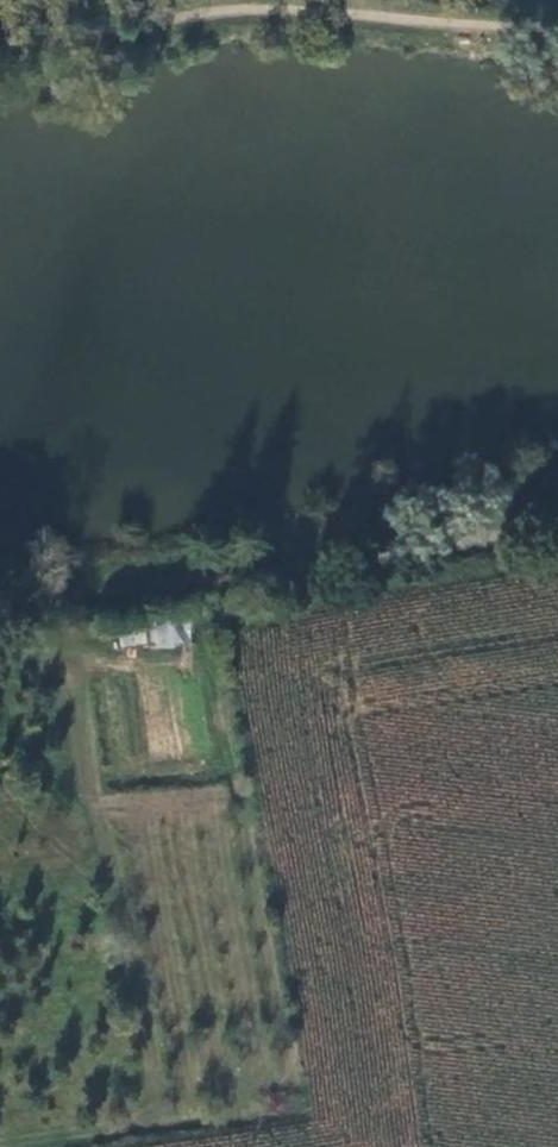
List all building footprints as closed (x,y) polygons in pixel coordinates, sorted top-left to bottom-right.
[(157,645),(205,646),(205,625),(157,625),(157,645)]
